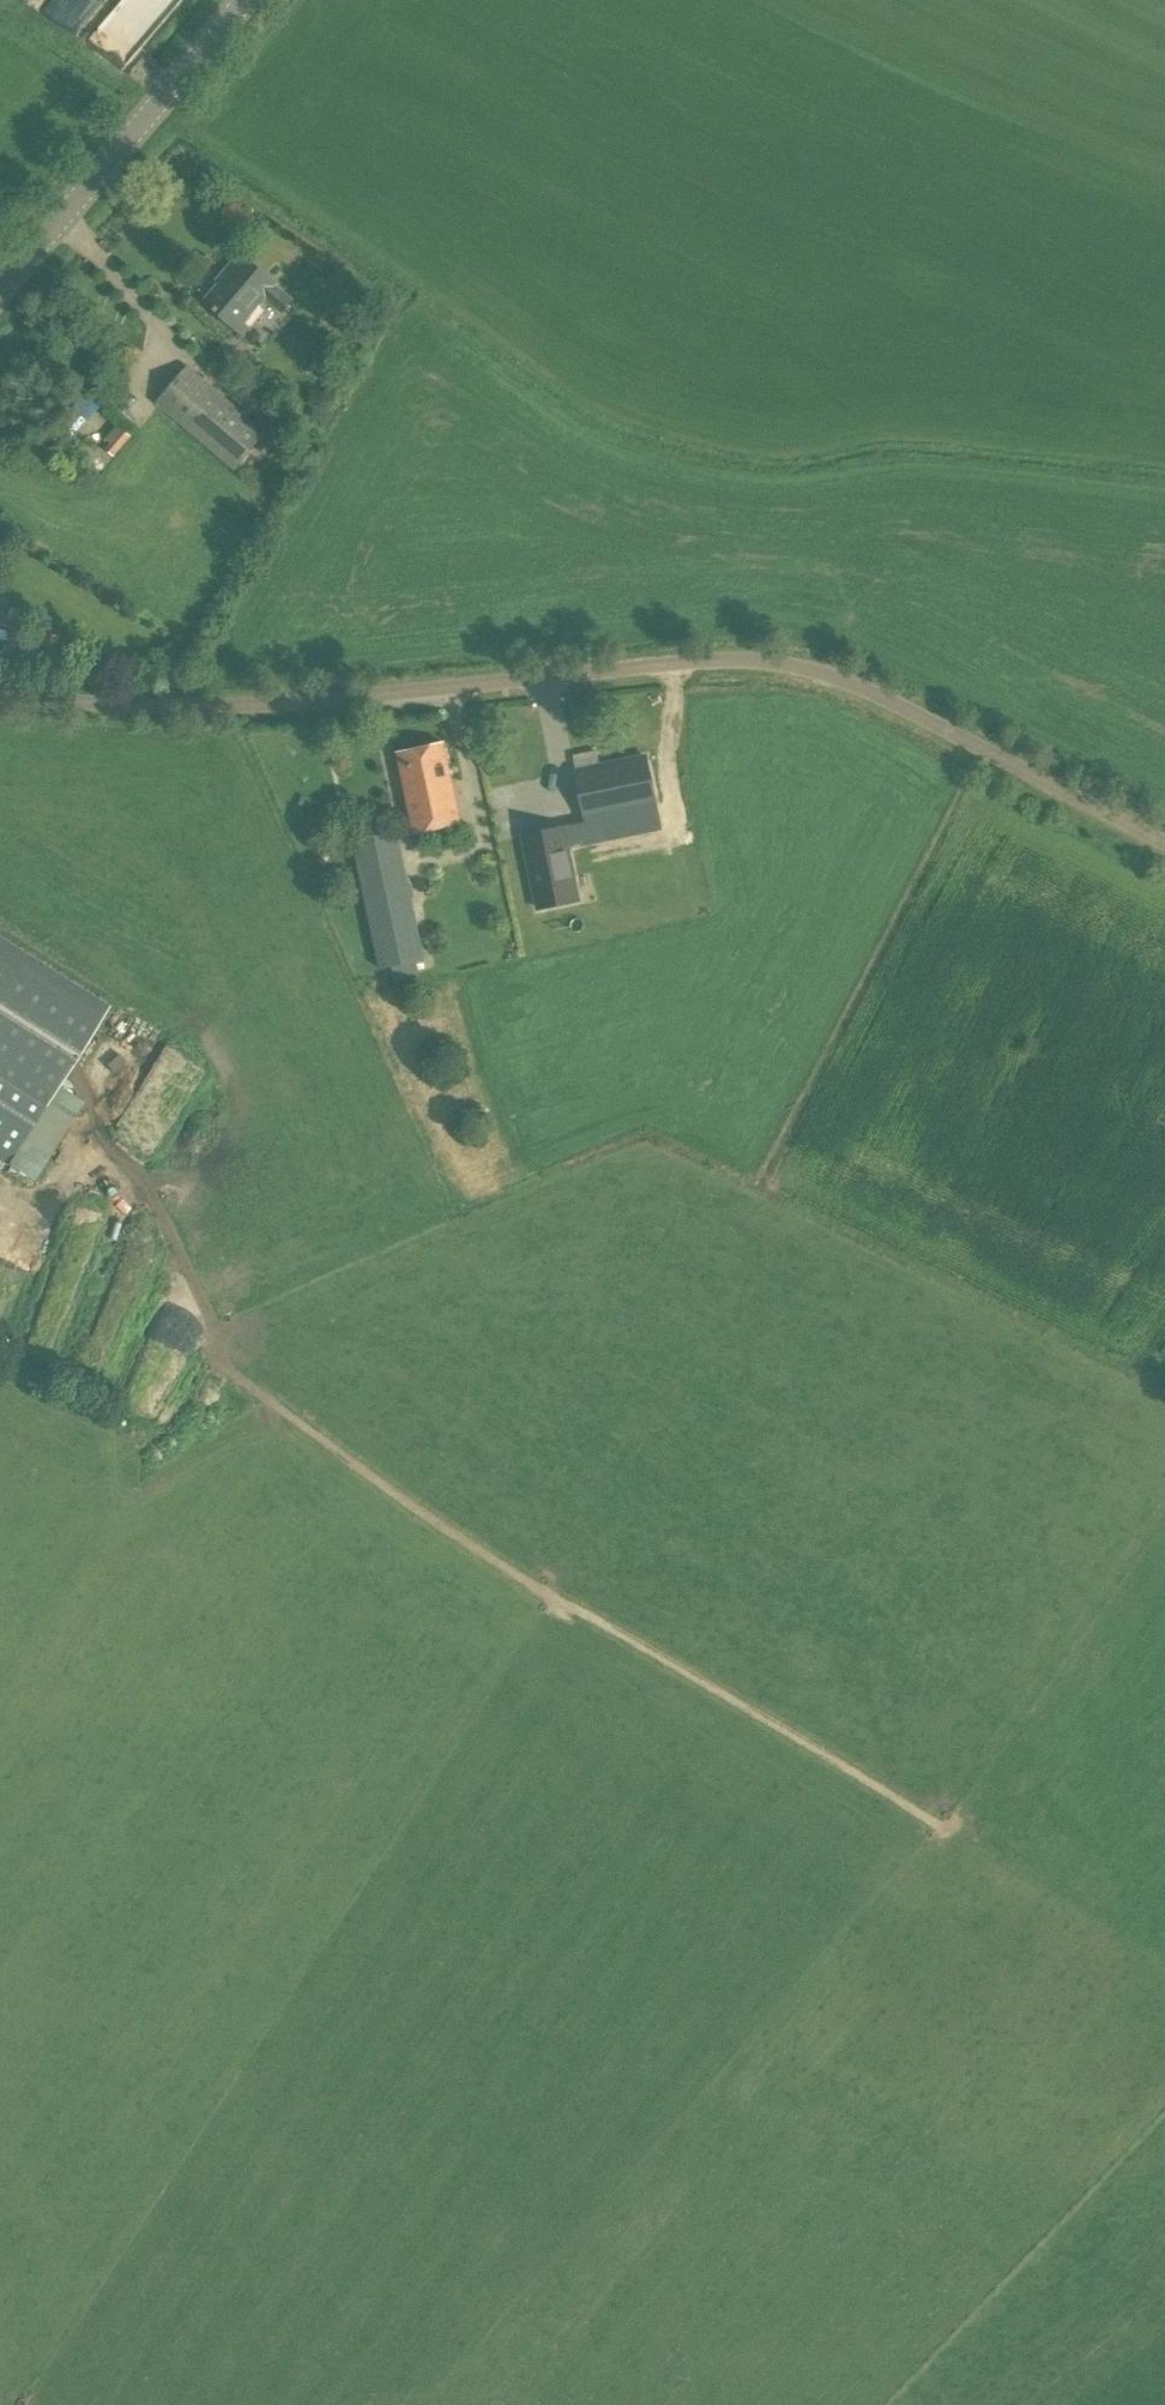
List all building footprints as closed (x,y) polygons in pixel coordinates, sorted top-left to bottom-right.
[(59,12),(79,25),(94,0),(66,0),(59,12)] [(282,314),(294,298),(277,283),(240,252),(217,280),(220,282),(203,302),(237,330),(263,299),(282,314)] [(236,471),(267,432),(188,365),(156,402),(236,471)] [(89,462),(105,475),(142,431),(122,415),(106,434),(110,437),(89,462)] [(415,835),(462,825),(444,743),(397,752),(415,835)] [(599,764),(575,769),(585,817),(655,803),(645,755),(599,764)] [(563,826),(524,835),(539,908),(578,900),(563,826)] [(390,832),(361,838),(350,840),(353,854),(403,844),(400,829),(390,832)] [(409,872),(359,882),(377,969),(391,966),(415,961),(417,961),(427,959),(409,872)] [(43,1108),(59,1083),(108,1003),(0,935),(0,1161),(8,1166),(43,1108)] [(135,1073),(124,1100),(136,1105),(148,1078),(135,1073)] [(36,1141),(60,1153),(82,1111),(71,1105),(80,1088),(90,1093),(93,1088),(70,1076),(36,1141)]
